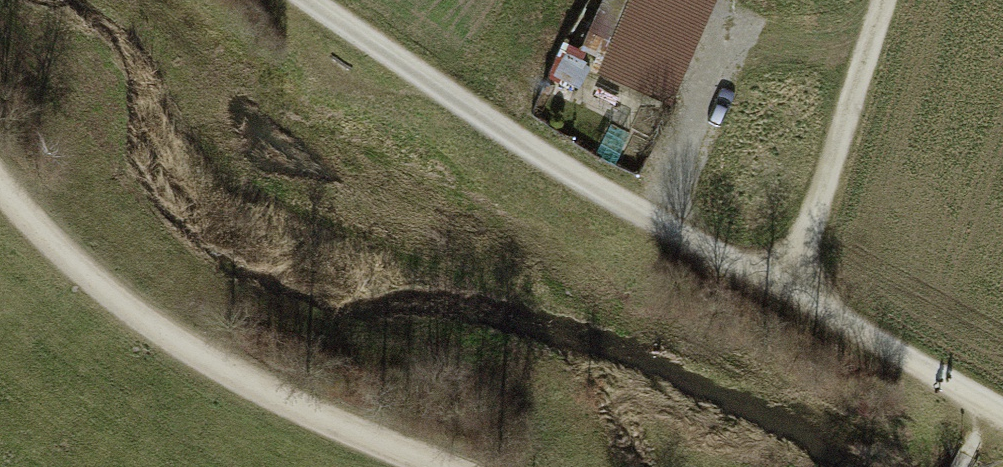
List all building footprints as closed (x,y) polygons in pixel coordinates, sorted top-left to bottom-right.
[(710,0),(633,0),(604,69),(670,96),(710,0)]
